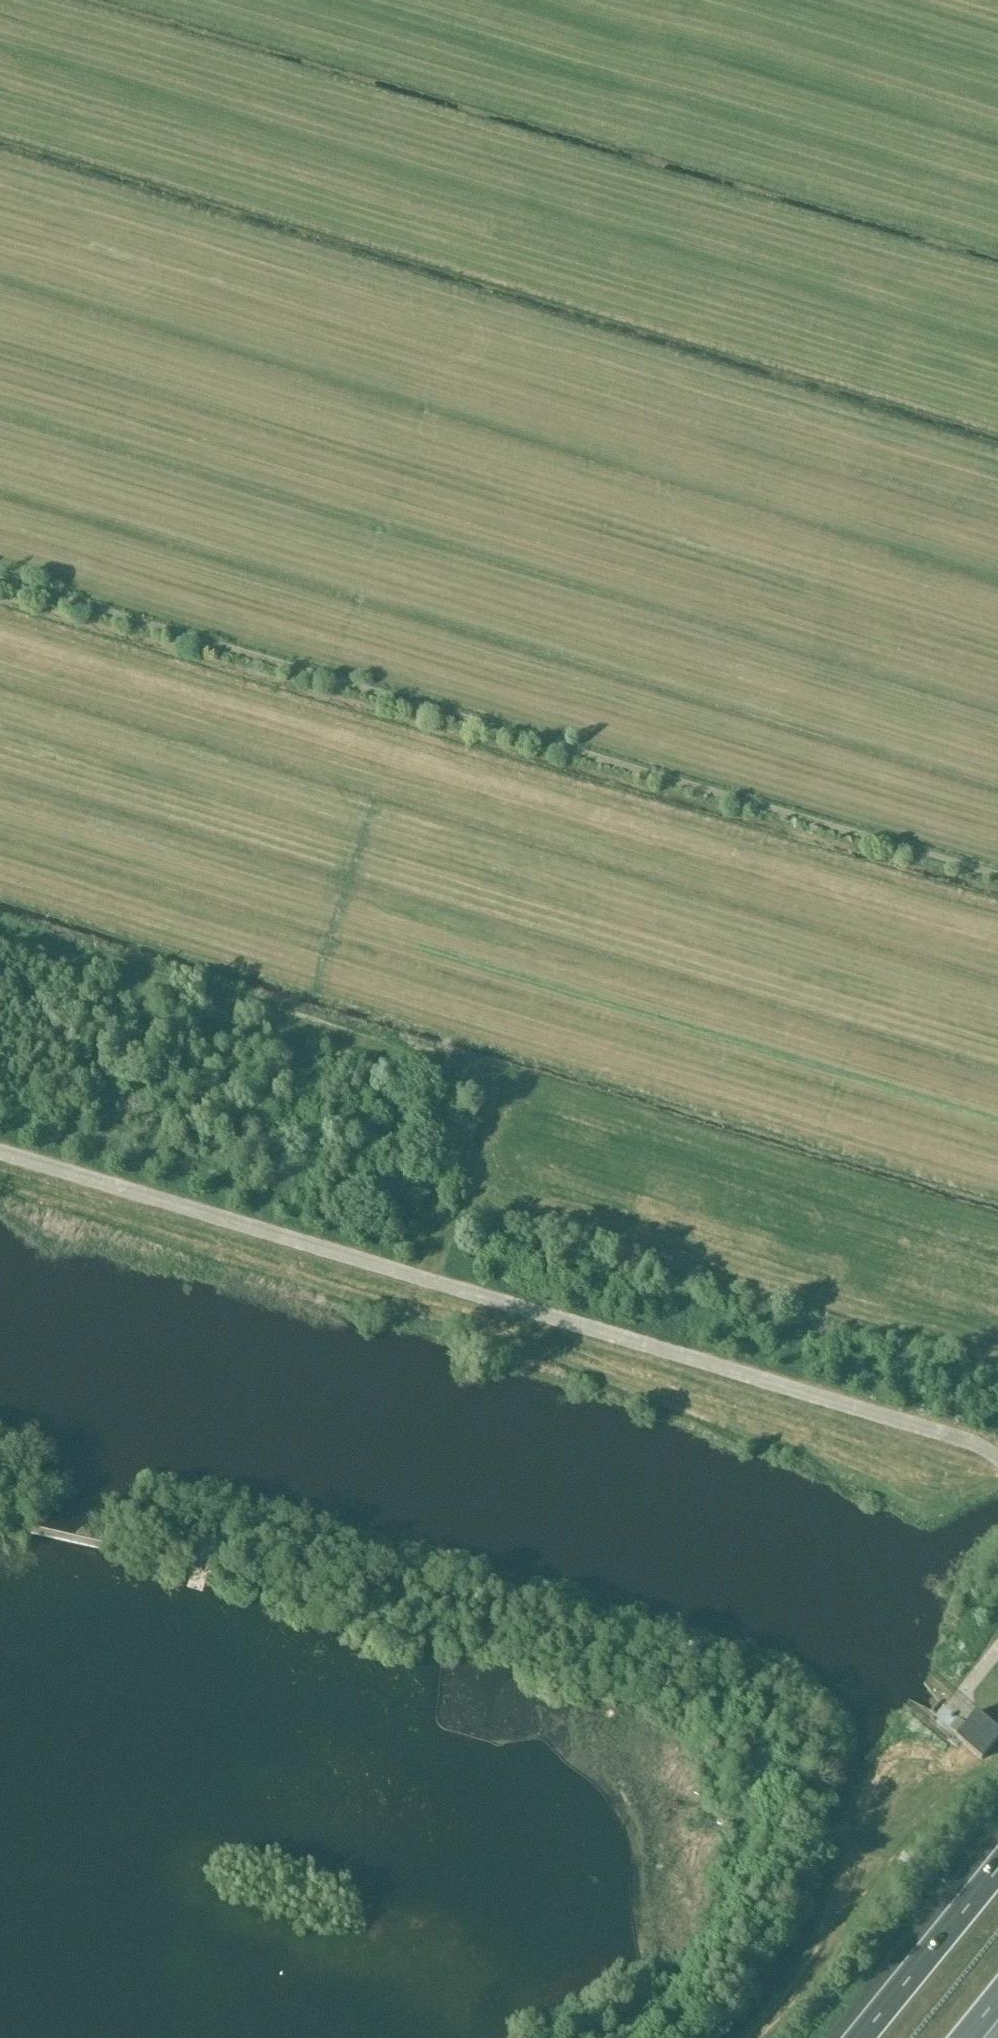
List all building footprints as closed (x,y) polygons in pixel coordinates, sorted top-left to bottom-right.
[(997,1739),(997,1732),(975,1713),(954,1738),(961,1744),(981,1760),(997,1739)]
